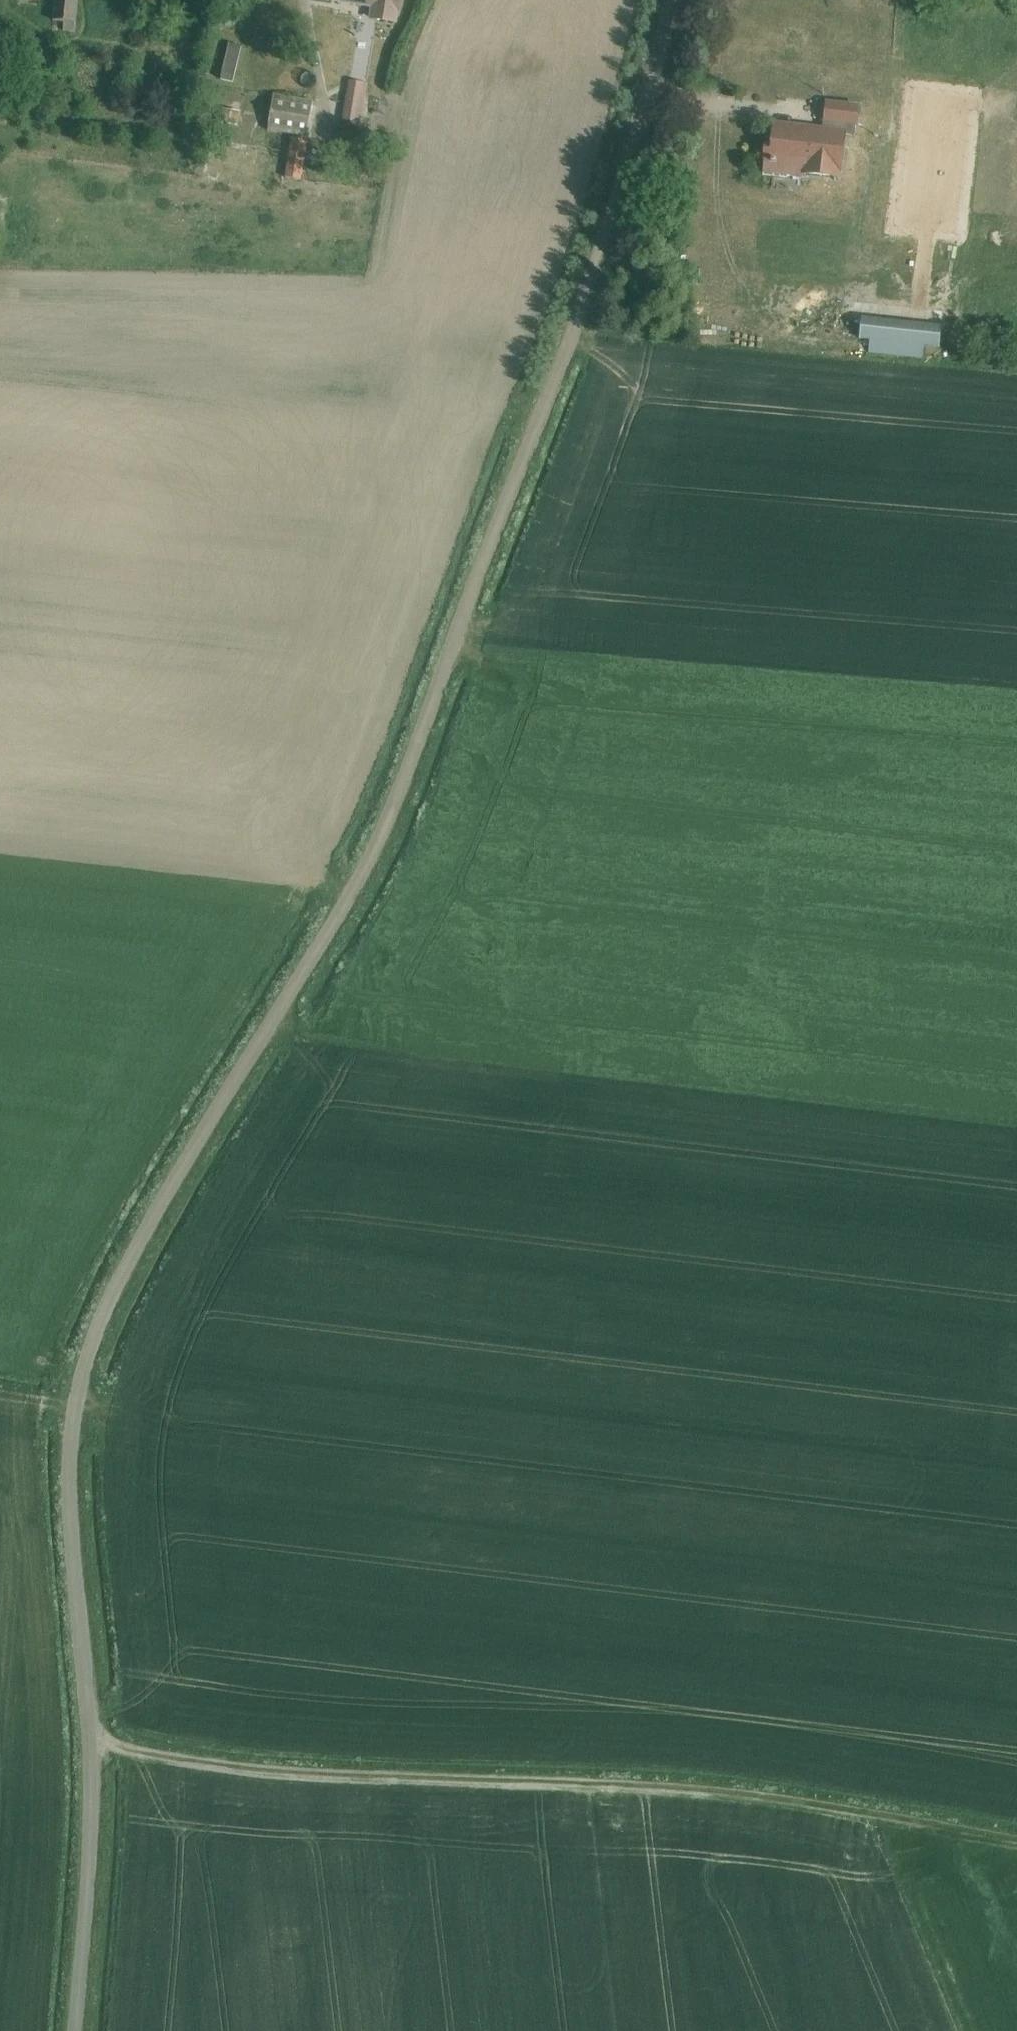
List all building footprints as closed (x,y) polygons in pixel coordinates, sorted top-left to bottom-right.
[(75,32),(78,0),(55,0),(52,30),(75,32)] [(400,0),(336,0),(373,6),(371,18),(395,22),(397,10),(398,10),(400,0)] [(368,83),(348,80),(340,127),(360,131),(368,83)] [(273,96),(267,130),(307,137),(313,102),(273,96)] [(766,141),(764,161),(767,161),(766,171),(803,176),(804,173),(836,177),(837,169),(839,170),(843,133),(844,123),(855,125),(857,107),(826,103),(824,121),(825,121),(824,131),(774,125),(772,142),(766,141)] [(225,114),(223,128),(239,130),(241,116),(225,114)] [(286,178),(300,181),(306,141),(292,139),(286,178)] [(940,327),(862,319),(859,339),(938,347),(940,327)]
